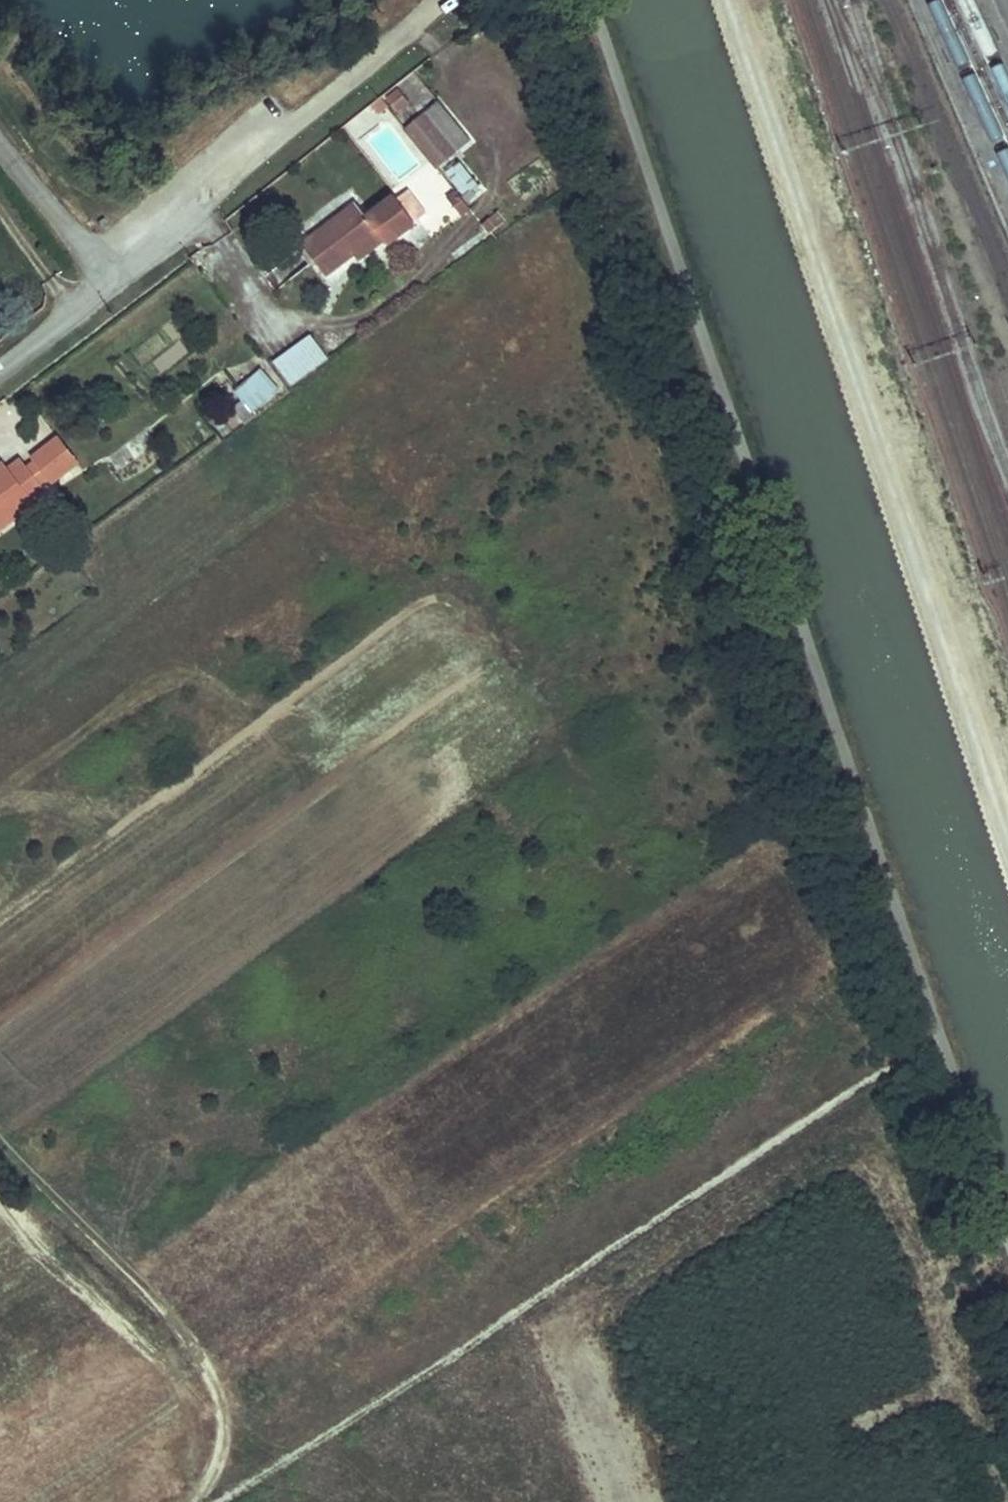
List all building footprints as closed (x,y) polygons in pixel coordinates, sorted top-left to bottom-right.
[(409,102),(400,90),(388,100),(397,111),(409,102)] [(387,107),(380,97),(371,104),(379,114),(387,107)] [(437,100),(403,128),(436,170),(471,142),(437,100)] [(294,235),(317,267),(346,246),(373,226),(378,233),(406,212),(387,187),(359,207),(349,194),(294,235)] [(466,207),(454,191),(445,198),(457,214),(466,207)] [(498,221),(491,211),(478,221),(486,231),(498,221)] [(346,246),(351,253),(378,233),(373,226),(346,246)] [(331,355),(312,331),(273,360),(291,385),(331,355)] [(282,394),(262,368),(235,389),(243,399),(255,415),(282,394)] [(245,422),(255,415),(243,399),(233,406),(245,422)] [(51,477),(54,481),(81,461),(59,432),(32,452),(35,456),(51,477)] [(26,496),(32,503),(48,491),(42,484),(26,462),(21,455),(8,465),(3,458),(0,461),(0,515),(26,496)] [(35,456),(26,462),(42,484),(51,477),(35,456)] [(32,503),(26,496),(0,515),(0,527),(32,503)]
